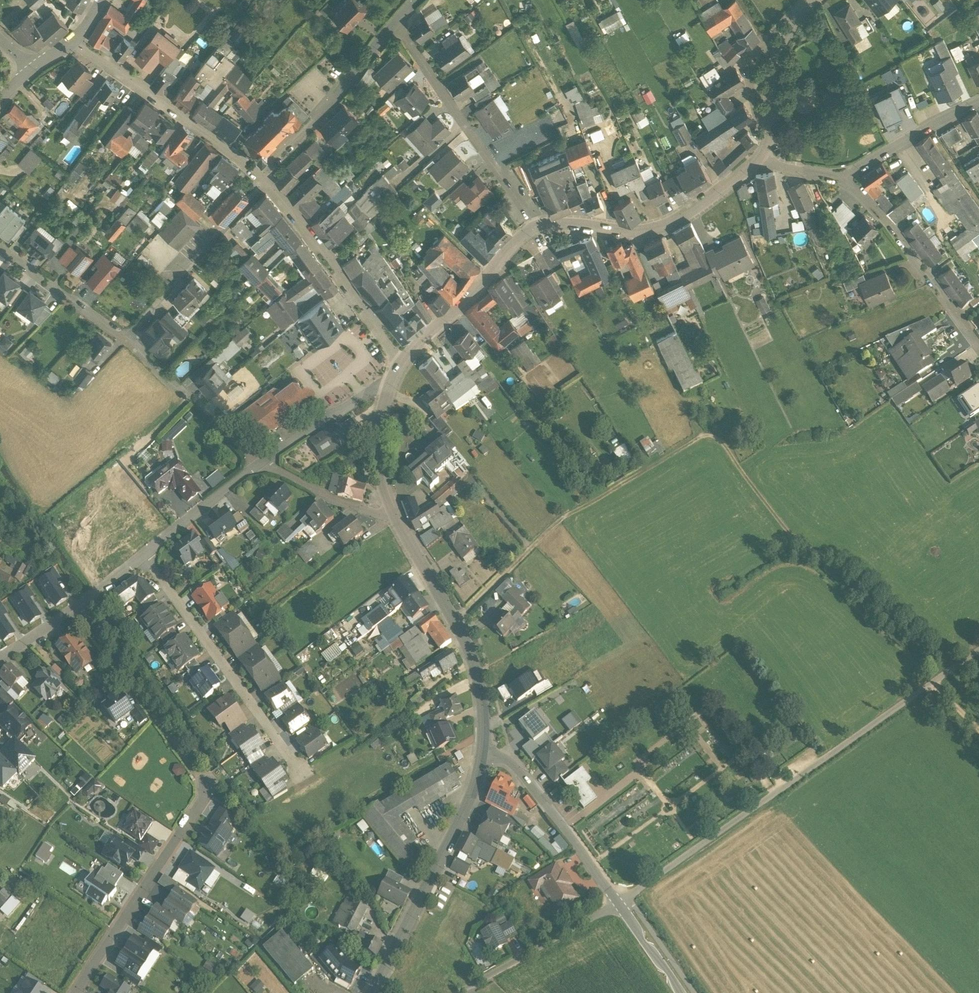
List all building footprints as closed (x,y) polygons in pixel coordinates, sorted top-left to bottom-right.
[(111,2),(104,13),(114,20),(126,28),(144,0),(133,0),(126,12),(111,2)] [(330,0),(327,0),(320,7),(326,12),(334,4),(330,0)] [(333,11),(347,25),(367,5),(362,0),(345,0),(333,11)] [(712,5),(724,23),(730,20),(730,19),(742,11),(735,0),(721,0),(712,5)] [(874,0),(865,0),(873,10),(878,5),(874,0)] [(878,5),(882,10),(893,1),(893,0),(874,0),(878,5)] [(850,3),(835,12),(853,41),(861,36),(854,25),(861,20),(850,3)] [(46,17),(36,5),(35,5),(29,11),(40,23),(46,17)] [(712,5),(699,14),(710,33),(718,28),(724,23),(712,5)] [(975,23),(978,21),(978,7),(969,11),(975,23)] [(40,23),(39,24),(48,35),(52,39),(69,24),(56,9),(46,17),(40,23)] [(29,11),(13,24),(25,39),(30,34),(38,43),(48,35),(39,24),(40,23),(29,11)] [(619,11),(602,21),(607,31),(625,21),(619,11)] [(752,27),(742,11),(730,19),(730,20),(740,35),(737,37),(739,40),(745,49),(760,38),(752,27)] [(104,13),(89,37),(100,44),(103,39),(112,24),(114,20),(104,13)] [(443,14),(430,23),(426,17),(412,26),(421,39),(448,22),(443,14)] [(243,16),(229,33),(234,37),(248,20),(243,16)] [(131,38),(112,24),(103,39),(124,55),(137,39),(133,36),(131,38)] [(166,31),(159,26),(138,54),(151,64),(159,53),(163,55),(175,40),(176,41),(178,38),(167,30),(166,31)] [(718,28),(710,33),(713,38),(720,33),(718,28)] [(687,31),(677,37),(681,44),(691,37),(687,31)] [(455,33),(443,42),(446,47),(459,38),(455,33)] [(867,36),(854,43),(859,52),(871,46),(867,36)] [(459,38),(446,47),(437,53),(448,68),(469,53),(459,38)] [(943,39),(935,43),(941,55),(943,54),(945,58),(951,55),(943,39)] [(175,40),(163,55),(168,60),(175,51),(179,54),(185,48),(176,41),(175,40)] [(739,40),(732,45),(738,53),(739,52),(745,49),(739,40)] [(725,41),(717,46),(719,50),(720,49),(723,53),(732,45),(725,41)] [(192,68),(182,81),(196,92),(202,84),(198,81),(202,75),(207,74),(216,62),(226,49),(217,43),(207,55),(199,65),(195,70),(192,68)] [(732,45),(723,53),(731,63),(740,54),(739,52),(738,53),(732,45)] [(226,49),(216,62),(221,66),(226,70),(226,69),(234,59),(236,57),(226,49)] [(955,53),(957,58),(965,55),(963,50),(955,53)] [(179,54),(175,51),(168,60),(166,63),(177,71),(186,60),(179,54)] [(205,53),(196,61),(199,65),(207,55),(205,53)] [(398,53),(376,74),(389,88),(392,85),(403,76),(411,67),(398,53)] [(723,53),(716,57),(724,67),(731,63),(723,53)] [(972,54),(965,57),(977,81),(978,80),(978,60),(976,61),(972,54)] [(945,58),(942,59),(946,66),(949,65),(953,73),(958,71),(951,55),(945,58)] [(92,69),(79,57),(64,74),(77,86),(88,73),(92,69)] [(220,77),(215,83),(222,89),(228,82),(233,87),(231,89),(238,95),(243,89),(248,83),(253,77),(247,72),(241,65),(234,59),(226,69),(226,70),(220,77)] [(166,63),(151,82),(162,90),(164,88),(167,91),(173,82),(170,80),(177,71),(166,63)] [(899,83),(909,78),(901,64),(892,69),(899,83)] [(464,73),(450,82),(459,96),(463,93),(465,96),(472,92),(470,89),(473,87),(468,79),(483,70),(479,65),(478,66),(477,65),(464,73)] [(946,66),(931,73),(938,87),(943,98),(960,90),(953,73),(949,65),(946,66)] [(221,66),(216,73),(218,75),(220,77),(226,70),(221,66)] [(375,71),(369,66),(358,78),(364,83),(375,71)] [(714,67),(700,77),(706,87),(713,83),(721,78),(715,70),(714,67)] [(721,78),(713,83),(716,87),(709,91),(714,100),(719,107),(721,111),(733,104),(726,93),(744,82),(736,69),(721,78)] [(496,87),(486,71),(481,75),(487,85),(490,90),(496,87)] [(88,73),(77,86),(83,91),(94,79),(88,73)] [(120,85),(107,75),(97,88),(104,93),(110,98),(120,85)] [(403,76),(392,85),(397,90),(402,85),(407,80),(403,76)] [(253,77),(248,83),(252,86),(257,81),(253,77)] [(196,92),(182,81),(172,95),(186,105),(196,92)] [(215,83),(204,97),(212,103),(223,90),(222,89),(215,83)] [(713,83),(706,87),(709,91),(716,87),(713,83)] [(407,91),(402,85),(397,90),(389,97),(395,104),(400,100),(399,99),(407,91)] [(428,100),(414,85),(407,91),(399,99),(400,100),(413,113),(416,111),(428,100)] [(487,85),(473,95),(476,100),(477,100),(488,93),(491,92),(490,90),(487,85)] [(576,85),(567,90),(573,102),(574,101),(583,96),(576,85)] [(890,90),(899,108),(908,104),(899,86),(890,90)] [(938,87),(933,89),(938,100),(943,98),(938,87)] [(104,93),(97,88),(92,96),(98,100),(104,93)] [(261,109),(243,89),(238,95),(233,100),(250,119),(261,109)] [(899,108),(890,90),(873,98),(888,132),(899,127),(898,123),(903,121),(901,116),(903,116),(899,108)] [(651,92),(645,95),(649,102),(654,99),(651,92)] [(488,93),(477,100),(481,106),(492,99),(488,93)] [(288,100),(308,113),(312,108),(292,94),(288,100)] [(508,107),(499,95),(493,99),(501,112),(508,107)] [(86,99),(76,112),(85,118),(98,100),(92,96),(88,101),(86,99)] [(204,97),(193,110),(205,119),(212,123),(222,112),(212,103),(204,97)] [(159,108),(145,98),(136,109),(130,118),(131,119),(140,125),(143,128),(145,127),(157,112),(159,108)] [(575,101),(579,112),(581,118),(593,114),(588,98),(575,101)] [(30,112),(15,99),(7,108),(12,112),(10,115),(14,118),(16,116),(22,121),(16,128),(25,136),(41,117),(32,109),(30,112)] [(481,106),(476,110),(493,135),(509,124),(501,112),(493,99),(492,99),(481,106)] [(135,108),(127,101),(118,112),(123,116),(120,120),(126,124),(131,119),(130,118),(136,109),(135,108)] [(267,116),(260,122),(259,121),(258,122),(259,123),(253,129),(252,128),(245,135),(248,138),(251,141),(250,142),(251,143),(252,142),(255,145),(254,146),(255,147),(256,146),(263,153),(268,148),(268,147),(269,146),(268,145),(268,144),(274,138),(276,140),(277,139),(275,137),(282,131),(283,132),(284,131),(282,130),(289,123),(290,125),(290,124),(293,127),(302,117),(295,109),(294,106),(292,104),(289,103),(286,103),(283,104),(279,108),(275,108),(273,106),(265,114),(267,116)] [(344,103),(321,124),(339,143),(348,134),(344,130),(358,117),(344,103)] [(387,103),(379,111),(382,114),(390,106),(387,103)] [(547,109),(558,131),(568,125),(558,104),(547,109)] [(743,104),(723,118),(732,131),(752,117),(743,104)] [(711,111),(708,113),(705,109),(700,113),(709,128),(703,132),(696,137),(695,137),(704,150),(711,145),(727,134),(718,121),(711,111)] [(642,128),(649,124),(641,110),(634,114),(642,128)] [(242,126),(223,111),(222,112),(212,123),(230,137),(240,127),(241,127),(242,126)] [(420,115),(416,111),(413,113),(411,115),(415,120),(420,115)] [(85,118),(76,112),(64,128),(73,135),(85,118)] [(118,112),(115,116),(120,120),(123,116),(118,112)] [(175,123),(162,113),(161,115),(157,112),(145,127),(149,130),(151,128),(163,138),(175,123)] [(972,114),(964,118),(978,143),(978,142),(978,116),(976,112),(972,114)] [(415,120),(406,127),(411,132),(426,119),(422,114),(420,115),(415,120)] [(581,118),(579,119),(581,126),(595,121),(593,114),(581,118)] [(115,116),(101,134),(111,142),(121,129),(126,124),(120,120),(115,116)] [(41,117),(25,136),(29,137),(45,121),(41,117)] [(732,131),(723,118),(718,121),(727,134),(730,132),(732,131)] [(439,119),(432,126),(426,119),(411,132),(420,142),(418,144),(425,152),(450,130),(439,119)] [(184,123),(169,139),(160,152),(176,164),(186,152),(180,147),(194,130),(184,123)] [(693,139),(684,123),(673,129),(682,145),(693,139)] [(876,123),(870,127),(873,132),(879,128),(876,123)] [(140,125),(134,133),(136,135),(138,136),(143,128),(140,125)] [(955,126),(948,130),(955,142),(962,137),(955,126)] [(0,127),(0,144),(8,135),(0,127)] [(699,127),(692,132),(696,137),(703,132),(699,127)] [(121,129),(111,142),(116,146),(126,134),(121,129)] [(955,142),(948,130),(941,134),(949,145),(955,142)] [(128,135),(126,134),(116,146),(123,151),(136,135),(134,133),(132,131),(128,135)] [(717,162),(713,166),(720,176),(758,142),(748,131),(741,137),(744,140),(723,160),(722,158),(717,162)] [(727,134),(711,145),(718,153),(719,156),(737,139),(730,132),(727,134)] [(37,134),(30,143),(35,146),(42,138),(37,134)] [(0,144),(0,156),(1,157),(15,141),(8,135),(0,144)] [(951,167),(928,135),(916,144),(938,176),(939,175),(951,167)] [(201,136),(195,143),(200,146),(205,139),(201,136)] [(328,153),(314,138),(305,147),(319,162),(328,153)] [(49,143),(43,139),(38,145),(43,150),(49,143)] [(192,157),(191,158),(202,167),(217,148),(206,139),(205,139),(200,146),(192,157)] [(586,139),(565,148),(566,150),(572,164),(572,165),(593,157),(586,139)] [(352,142),(348,146),(351,150),(356,146),(352,142)] [(153,146),(140,162),(147,167),(160,152),(153,146)] [(36,147),(27,157),(33,162),(42,152),(36,147)] [(779,147),(774,150),(777,155),(782,152),(782,151),(781,147),(779,147)] [(206,163),(210,167),(222,152),(217,148),(206,163)] [(436,163),(432,168),(448,185),(456,177),(457,178),(458,177),(457,175),(468,165),(452,149),(436,163)] [(566,150),(531,165),(532,166),(537,178),(553,217),(572,209),(567,199),(565,193),(564,193),(560,184),(564,182),(568,180),(572,188),(578,185),(577,182),(575,177),(571,168),(570,165),(572,164),(566,150)] [(717,162),(710,152),(707,151),(704,153),(713,166),(717,162)] [(176,164),(160,152),(158,155),(166,162),(166,163),(170,167),(171,166),(173,168),(176,164)] [(186,152),(176,164),(182,169),(191,158),(192,157),(186,152)] [(239,164),(222,152),(213,163),(218,167),(211,174),(215,178),(211,183),(218,188),(218,189),(229,176),(239,164)] [(289,165),(276,178),(284,187),(298,173),(295,170),(306,159),(299,152),(287,163),(289,165)] [(331,154),(322,163),(326,167),(328,165),(331,168),(338,162),(331,154)] [(964,164),(975,179),(978,176),(978,156),(964,164)] [(85,160),(81,157),(75,164),(81,169),(87,161),(85,160)] [(643,157),(636,161),(640,171),(648,167),(647,167),(643,157)] [(180,171),(175,177),(187,186),(202,167),(191,158),(182,169),(180,171)] [(697,158),(685,165),(687,169),(678,174),(688,193),(710,181),(697,158)] [(433,159),(423,167),(428,172),(432,168),(436,163),(433,159)] [(636,161),(612,171),(620,191),(634,185),(645,180),(640,171),(636,161)] [(322,163),(321,162),(307,175),(317,186),(320,183),(330,193),(333,191),(342,183),(326,167),(322,163)] [(347,174),(354,171),(351,163),(344,167),(347,174)] [(882,163),(860,178),(869,191),(878,185),(876,183),(886,176),(890,181),(893,178),(882,163)] [(580,164),(571,168),(575,177),(584,174),(580,164)] [(537,178),(532,166),(528,167),(533,179),(537,178)] [(654,176),(649,166),(647,167),(648,167),(640,171),(645,180),(646,184),(659,178),(657,175),(654,176)] [(951,167),(939,175),(944,182),(955,173),(951,167)] [(177,168),(169,178),(173,180),(175,177),(180,171),(177,168)] [(773,172),(756,175),(758,189),(776,186),(773,172)] [(923,191),(907,172),(895,180),(911,199),(923,191)] [(938,186),(949,202),(944,205),(950,213),(955,209),(967,227),(950,239),(962,255),(967,251),(977,243),(978,242),(978,207),(955,173),(944,182),(938,186)] [(678,174),(666,180),(672,191),(679,203),(690,196),(688,193),(678,174)] [(307,175),(289,192),(299,202),(317,186),(307,175)] [(229,176),(218,189),(218,188),(216,190),(221,194),(234,180),(229,176)] [(381,176),(371,185),(378,193),(378,194),(388,185),(381,176)] [(468,186),(462,192),(464,195),(469,200),(471,198),(477,204),(490,192),(485,186),(487,184),(479,176),(468,186)] [(597,192),(592,194),(586,178),(577,182),(578,185),(586,203),(590,213),(604,207),(597,192)] [(659,178),(646,184),(652,196),(654,201),(668,195),(667,194),(662,182),(660,178),(659,178)] [(645,180),(634,185),(636,190),(647,185),(646,184),(645,180)] [(672,191),(666,180),(662,182),(667,194),(672,191)] [(209,181),(201,191),(210,198),(216,190),(218,188),(211,183),(209,181)] [(463,181),(450,193),(458,201),(464,195),(462,192),(468,186),(463,181)] [(236,182),(209,211),(222,223),(249,194),(236,182)] [(802,182),(789,188),(800,211),(813,205),(802,182)] [(111,194),(120,199),(126,189),(117,183),(111,194)] [(342,183),(333,191),(340,199),(342,198),(349,192),(342,183)] [(371,185),(357,197),(363,205),(378,193),(371,185)] [(364,207),(368,213),(377,205),(380,209),(395,194),(388,185),(378,194),(378,193),(363,205),(364,207)] [(578,185),(572,188),(575,196),(581,193),(578,185)] [(647,185),(636,190),(641,201),(652,196),(647,185)] [(748,185),(738,186),(739,198),(750,196),(748,185)] [(187,186),(177,197),(183,202),(186,205),(196,194),(187,186)] [(776,186),(758,189),(760,202),(759,203),(759,204),(769,202),(779,200),(776,186)] [(435,190),(423,201),(426,204),(431,209),(443,199),(435,190)] [(133,195),(127,191),(121,198),(127,203),(133,195)] [(152,215),(160,222),(170,212),(166,209),(170,204),(177,197),(169,191),(158,202),(161,205),(152,215)] [(283,211),(266,191),(248,208),(258,220),(256,222),(263,229),(270,222),(283,211)] [(881,191),(874,196),(887,212),(895,206),(881,191)] [(575,196),(567,199),(572,209),(586,203),(581,193),(575,196)] [(205,203),(196,194),(186,205),(196,214),(205,203)] [(127,203),(106,228),(113,233),(140,201),(133,195),(127,203)] [(177,197),(170,204),(176,210),(182,203),(183,202),(177,197)] [(348,205),(344,208),(349,215),(352,215),(364,207),(363,205),(357,197),(348,205)] [(895,206),(887,212),(895,221),(915,207),(907,197),(895,206)] [(324,208),(312,219),(320,229),(344,208),(348,205),(342,198),(340,199),(331,207),(331,206),(326,210),(324,208)] [(0,227),(17,207),(7,199),(6,200),(0,209),(0,227)] [(631,199),(615,207),(618,214),(617,215),(621,222),(631,223),(641,218),(631,199)] [(311,201),(304,208),(308,212),(315,206),(311,201)] [(852,210),(842,201),(832,211),(839,222),(852,210)] [(769,202),(759,204),(762,220),(771,218),(769,202)] [(201,220),(182,203),(176,210),(159,228),(178,245),(201,220)] [(431,209),(426,204),(418,212),(426,219),(433,211),(431,209)] [(377,205),(368,213),(364,207),(352,215),(357,222),(352,226),(355,229),(361,225),(378,211),(380,209),(377,205)] [(813,205),(800,211),(808,228),(815,224),(809,212),(815,209),(813,205)] [(26,214),(17,207),(0,227),(10,235),(23,218),(26,214)] [(344,208),(320,229),(327,239),(340,229),(339,228),(341,226),(339,223),(349,215),(344,208)] [(133,214),(145,226),(150,220),(138,209),(133,214)] [(501,221),(490,209),(483,217),(493,228),(501,221)] [(283,211),(270,222),(263,229),(251,239),(258,246),(276,230),(280,235),(293,224),(283,211)] [(418,212),(411,217),(419,226),(426,219),(418,212)] [(918,213),(908,220),(912,225),(917,221),(921,218),(918,213)] [(256,222),(249,228),(247,226),(249,223),(241,215),(232,224),(249,241),(251,239),(263,229),(256,222)] [(864,215),(852,228),(864,240),(876,228),(864,215)] [(27,222),(23,218),(12,232),(17,235),(27,222)] [(771,218),(762,220),(763,227),(764,233),(765,235),(773,233),(771,218)] [(794,230),(805,228),(803,219),(792,221),(794,230)] [(493,228),(489,232),(500,243),(512,232),(501,221),(493,228)] [(929,237),(917,221),(912,225),(904,230),(916,247),(929,237)] [(705,252),(691,222),(674,232),(682,247),(690,243),(701,265),(710,261),(705,252)] [(52,238),(36,224),(24,238),(31,244),(33,243),(36,246),(36,248),(41,252),(46,247),(53,239),(52,238)] [(475,233),(466,224),(456,234),(483,261),(500,243),(489,232),(484,237),(477,231),(475,233)] [(815,224),(808,228),(810,233),(817,229),(815,224)] [(361,225),(355,229),(362,239),(368,234),(361,225)] [(297,229),(283,242),(288,248),(290,246),(302,235),(297,229)] [(56,233),(52,238),(53,239),(46,247),(52,252),(63,239),(56,233)] [(444,234),(428,251),(429,253),(418,262),(426,273),(431,278),(438,286),(447,275),(437,264),(439,262),(444,257),(470,282),(480,269),(444,234)] [(302,235),(290,246),(296,253),(308,243),(302,235)] [(592,236),(579,241),(582,249),(589,263),(593,269),(604,264),(592,236)] [(240,237),(235,240),(244,254),(249,251),(240,237)] [(662,237),(644,246),(651,260),(653,259),(661,274),(676,266),(662,237)] [(714,253),(713,253),(722,273),(741,263),(743,268),(753,263),(740,237),(726,244),(727,246),(714,253)] [(929,237),(916,247),(928,263),(935,258),(941,254),(929,237)] [(579,241),(565,246),(569,254),(582,249),(579,241)] [(71,242),(61,254),(66,259),(76,247),(71,242)] [(288,248),(283,242),(280,245),(285,251),(288,248)] [(621,242),(607,248),(614,263),(626,258),(637,253),(632,243),(624,247),(621,242)] [(410,295),(373,244),(368,247),(372,252),(391,279),(398,289),(397,290),(401,295),(404,299),(409,295),(410,295)] [(280,245),(270,254),(275,260),(285,251),(280,245)] [(565,246),(555,249),(566,270),(574,265),(569,254),(565,246)] [(76,247),(66,259),(79,269),(89,257),(76,247)] [(712,248),(705,252),(710,261),(716,274),(717,275),(722,273),(713,253),(714,253),(712,248)] [(119,261),(104,249),(93,262),(98,266),(90,277),(100,285),(119,261)] [(312,249),(300,259),(308,270),(321,261),(312,249)] [(253,250),(241,261),(246,267),(258,256),(253,250)] [(941,254),(935,258),(939,263),(948,256),(945,251),(941,254)] [(357,252),(343,261),(361,287),(360,288),(375,308),(389,298),(381,287),(364,265),(365,265),(365,264),(357,252)] [(391,279),(372,252),(366,257),(369,261),(386,283),(391,279)] [(653,289),(637,253),(626,258),(634,275),(626,280),(634,298),(653,289)] [(275,260),(270,254),(262,260),(268,267),(275,260)] [(258,256),(246,267),(256,278),(268,267),(262,260),(258,256)] [(215,265),(207,257),(203,261),(211,269),(215,265)] [(951,259),(941,267),(945,271),(951,267),(954,264),(951,259)] [(321,261),(308,270),(302,275),(309,285),(315,280),(320,286),(333,277),(321,261)] [(386,283),(369,261),(365,264),(365,265),(364,265),(381,287),(386,283)] [(701,265),(681,275),(682,279),(687,288),(716,274),(710,261),(701,265)] [(604,264),(593,269),(595,274),(600,283),(611,278),(604,264)] [(574,265),(566,270),(570,278),(578,274),(574,265)] [(284,283),(268,267),(256,278),(272,294),(284,283)] [(945,271),(938,276),(950,293),(963,283),(951,267),(945,271)] [(8,296),(19,281),(20,279),(5,268),(0,275),(0,291),(8,297),(8,296)] [(866,280),(860,283),(869,303),(895,292),(885,271),(866,280)] [(435,286),(424,272),(418,277),(429,290),(431,289),(435,286)] [(195,273),(175,294),(182,301),(179,304),(181,306),(186,310),(196,299),(195,298),(197,297),(196,296),(207,285),(195,273)] [(593,273),(581,279),(578,274),(570,278),(579,294),(600,283),(595,274),(593,273)] [(863,273),(851,278),(854,286),(860,283),(866,280),(863,273)] [(221,281),(214,274),(211,277),(218,284),(221,281)] [(302,275),(285,287),(293,296),(309,285),(302,275)] [(447,275),(438,286),(453,302),(462,292),(466,288),(460,282),(457,286),(447,275)] [(546,275),(530,284),(545,307),(553,302),(552,301),(558,297),(559,299),(560,298),(546,275)] [(386,283),(381,287),(389,298),(392,301),(401,295),(397,290),(398,289),(391,279),(386,283)] [(661,289),(657,291),(658,294),(664,306),(665,308),(691,295),(687,288),(682,279),(661,289)] [(502,280),(489,288),(502,307),(515,299),(502,280)] [(14,300),(25,286),(19,281),(8,296),(14,300)] [(963,283),(950,293),(962,309),(970,304),(975,300),(963,283)] [(31,286),(19,303),(26,308),(27,309),(27,308),(33,313),(34,313),(43,301),(45,297),(31,286)] [(436,295),(428,301),(438,314),(450,304),(435,286),(431,289),(436,295)] [(293,296),(285,287),(274,297),(268,303),(283,323),(302,309),(293,296)] [(491,293),(484,298),(489,303),(495,299),(491,293)] [(534,302),(528,293),(525,296),(530,304),(534,302)] [(658,294),(651,298),(657,310),(664,306),(658,294)] [(401,295),(392,301),(398,310),(407,303),(404,299),(401,295)] [(409,295),(404,299),(407,303),(398,310),(401,314),(412,305),(415,303),(409,295)] [(764,295),(756,300),(763,313),(772,308),(764,295)] [(324,296),(299,315),(317,343),(343,323),(324,296)] [(970,304),(973,309),(978,304),(978,297),(975,300),(970,304)] [(392,301),(389,298),(375,308),(389,326),(402,315),(401,314),(392,301)] [(196,299),(186,310),(190,314),(201,303),(196,299)] [(415,303),(412,305),(415,309),(420,317),(421,317),(426,323),(427,323),(426,323),(431,319),(432,319),(418,299),(418,300),(415,303)] [(521,309),(515,299),(502,307),(509,317),(521,309)] [(43,301),(34,313),(33,313),(32,315),(40,321),(52,308),(43,301)] [(499,329),(478,303),(466,312),(488,339),(499,329)] [(412,305),(401,314),(402,315),(404,317),(415,309),(412,305)] [(696,305),(684,311),(688,318),(699,312),(696,305)] [(181,306),(174,313),(183,321),(190,314),(186,310),(181,306)] [(174,313),(169,308),(160,317),(173,329),(173,330),(179,329),(182,333),(188,326),(183,321),(174,313)] [(510,318),(517,328),(522,334),(532,327),(521,311),(510,318)] [(160,317),(158,315),(142,331),(150,339),(155,344),(157,346),(157,349),(160,352),(164,352),(168,347),(168,343),(165,340),(165,337),(173,329),(160,317)] [(402,315),(389,326),(402,342),(404,342),(416,332),(408,321),(404,317),(402,315)] [(420,317),(414,322),(411,319),(408,321),(416,332),(426,323),(421,317),(420,317)] [(627,317),(617,322),(621,328),(630,324),(627,317)] [(509,320),(499,329),(488,339),(496,349),(518,331),(509,320)] [(909,329),(908,329),(915,340),(915,339),(918,343),(936,331),(929,320),(909,329)] [(247,324),(233,336),(239,343),(253,332),(247,324)] [(915,340),(908,329),(885,339),(894,353),(897,351),(915,340)] [(112,340),(99,330),(88,344),(94,348),(101,353),(112,340)] [(480,345),(468,331),(454,343),(465,356),(473,365),(474,364),(480,359),(473,351),(480,345)] [(675,331),(656,340),(683,395),(702,386),(675,331)] [(4,350),(13,337),(6,332),(0,340),(0,347),(4,350)] [(555,350),(561,347),(553,334),(546,338),(555,350)] [(233,336),(221,345),(229,354),(240,344),(233,336)] [(527,373),(540,364),(524,339),(510,348),(527,373)] [(915,340),(897,351),(906,364),(900,368),(908,381),(909,382),(918,376),(931,367),(927,360),(929,359),(918,343),(915,339),(915,340)] [(88,344),(84,350),(83,349),(78,355),(85,361),(90,355),(94,348),(88,344)] [(221,345),(212,353),(218,360),(227,353),(221,345)] [(101,353),(94,348),(90,355),(97,360),(101,353)] [(376,357),(380,362),(385,358),(382,353),(376,357)] [(473,365),(465,356),(457,362),(462,370),(473,384),(483,377),(474,364),(473,365)] [(450,380),(432,357),(419,367),(426,375),(437,388),(438,389),(450,380)] [(214,361),(196,376),(209,391),(226,376),(214,361)] [(95,372),(82,363),(74,374),(85,382),(95,372)] [(961,364),(938,379),(943,387),(946,384),(951,391),(971,378),(961,364)] [(473,384),(462,370),(458,374),(470,390),(475,386),(473,384)] [(483,377),(473,384),(475,386),(481,395),(496,384),(488,373),(483,377)] [(450,380),(438,389),(451,405),(470,390),(458,374),(450,380)] [(918,376),(909,382),(908,381),(902,385),(906,391),(916,384),(921,381),(918,376)] [(280,386),(275,384),(271,386),(234,414),(240,422),(250,424),(249,429),(257,439),(263,440),(271,434),(273,436),(274,435),(313,405),(314,405),(315,400),(310,394),(308,396),(299,385),(302,383),(297,377),(293,377),(280,386)] [(946,384),(943,387),(938,379),(923,389),(932,403),(951,391),(946,384)] [(233,396),(245,386),(240,380),(228,389),(233,396)] [(906,391),(898,396),(903,403),(921,391),(916,384),(906,391)] [(888,395),(891,400),(906,391),(902,385),(888,395)] [(974,418),(978,415),(978,388),(978,387),(961,399),(974,418)] [(437,388),(422,401),(434,417),(437,419),(452,406),(451,405),(437,388)] [(898,396),(891,400),(896,407),(903,403),(898,396)] [(443,426),(437,419),(434,417),(429,421),(440,433),(444,438),(445,439),(452,433),(445,424),(443,426)] [(354,418),(340,426),(346,435),(353,431),(352,428),(358,424),(354,418)] [(162,450),(168,455),(174,448),(172,445),(187,429),(182,424),(165,442),(167,444),(162,450)] [(335,429),(311,446),(319,459),(330,451),(332,454),(350,441),(346,435),(340,426),(335,429)] [(440,433),(417,452),(424,460),(425,458),(423,456),(444,438),(440,433)] [(641,444),(650,459),(659,453),(650,439),(641,444)] [(655,445),(661,455),(667,451),(661,441),(655,445)] [(624,468),(637,459),(626,443),(613,452),(624,468)] [(424,460),(407,474),(417,485),(423,481),(425,483),(437,473),(438,474),(446,467),(445,467),(455,459),(451,455),(456,451),(450,445),(429,462),(426,458),(425,458),(424,460)] [(455,459),(445,467),(446,467),(453,475),(454,474),(457,478),(458,478),(459,480),(471,469),(459,456),(455,459)] [(181,474),(174,466),(164,474),(163,477),(154,485),(154,490),(160,497),(169,490),(177,491),(180,495),(191,486),(191,484),(183,474),(181,474)] [(437,473),(425,483),(430,490),(439,483),(434,477),(438,474),(437,473)] [(206,486),(213,494),(225,484),(218,476),(206,486)] [(342,479),(333,476),(332,484),(333,484),(340,486),(341,481),(342,481),(342,479)] [(457,478),(432,501),(434,503),(439,510),(465,487),(457,478)] [(342,481),(341,481),(340,486),(338,495),(338,496),(362,502),(366,487),(342,481)] [(340,486),(333,484),(331,493),(338,495),(340,486)] [(191,486),(180,495),(189,505),(199,497),(191,486)] [(275,492),(273,490),(269,494),(272,496),(256,512),(264,519),(269,514),(266,511),(270,507),(278,514),(285,507),(291,501),(279,489),(275,492)] [(439,511),(434,503),(419,513),(413,499),(412,498),(411,499),(402,503),(408,520),(415,531),(433,520),(439,529),(454,520),(444,508),(439,511)] [(278,514),(270,507),(266,511),(269,514),(274,520),(279,515),(278,514)] [(285,507),(278,514),(279,515),(282,518),(289,511),(285,507)] [(321,507),(308,519),(315,527),(320,533),(334,521),(321,507)] [(264,519),(256,512),(251,518),(263,530),(269,524),(264,519)] [(217,542),(236,530),(231,522),(226,514),(207,527),(217,542)] [(240,517),(231,522),(236,530),(241,537),(250,531),(240,517)] [(363,534),(351,520),(333,534),(344,549),(363,534)] [(478,550),(459,524),(445,535),(454,548),(454,547),(463,560),(478,550)] [(320,533),(315,527),(311,530),(316,536),(320,533)] [(294,538),(286,529),(277,536),(286,546),(294,538)] [(421,539),(426,548),(438,539),(433,532),(421,539)] [(196,541),(189,539),(189,541),(176,551),(180,557),(179,558),(186,568),(187,567),(186,567),(192,562),(193,564),(199,560),(198,559),(206,553),(201,547),(202,546),(199,546),(199,545),(197,543),(196,542),(196,541)] [(202,546),(201,547),(206,553),(210,559),(209,560),(210,560),(217,555),(209,544),(208,542),(202,546)] [(310,545),(300,553),(305,558),(314,550),(310,545)] [(233,574),(240,569),(225,550),(218,555),(233,574)] [(314,550),(305,558),(309,563),(319,555),(314,550)] [(482,556),(478,550),(463,560),(468,566),(482,556)] [(90,570),(96,580),(107,572),(101,563),(90,570)] [(27,571),(19,566),(11,580),(12,581),(19,585),(27,571)] [(55,584),(60,580),(54,570),(42,578),(46,582),(51,579),(55,584)] [(464,582),(455,570),(450,574),(459,586),(464,582)] [(0,573),(0,583),(8,587),(12,581),(11,580),(0,573)] [(41,586),(57,609),(67,602),(55,584),(51,579),(46,582),(41,586)] [(407,582),(414,592),(417,589),(410,580),(407,582)] [(406,581),(393,591),(404,606),(417,596),(418,596),(414,592),(407,582),(406,581)] [(133,582),(114,596),(114,597),(122,607),(124,610),(136,601),(134,597),(137,595),(139,583),(133,582)] [(144,584),(139,583),(137,595),(134,597),(136,601),(141,608),(142,608),(154,599),(155,598),(144,584)] [(28,601),(34,597),(28,588),(16,595),(19,600),(25,596),(28,601)] [(194,600),(203,594),(199,588),(190,595),(194,600)] [(203,594),(194,600),(199,607),(213,597),(215,596),(210,588),(203,594)] [(404,606),(393,591),(389,594),(396,604),(392,608),(396,613),(403,607),(404,606)] [(530,608),(512,591),(502,600),(508,605),(514,611),(520,617),(521,617),(530,608)] [(396,604),(389,594),(384,598),(390,606),(385,609),(391,617),(396,613),(392,608),(396,604)] [(15,603),(30,626),(40,619),(28,601),(25,596),(19,600),(15,603)] [(404,606),(403,607),(413,620),(427,610),(417,596),(404,606)] [(122,607),(114,597),(109,601),(117,611),(122,607)] [(218,602),(213,597),(201,606),(204,611),(202,612),(203,613),(204,612),(207,616),(206,617),(206,618),(208,616),(211,621),(210,623),(211,624),(227,612),(226,611),(224,612),(218,602)] [(154,599),(142,608),(145,612),(154,606),(158,604),(154,599)] [(230,609),(223,599),(218,602),(224,612),(226,611),(230,609)] [(145,612),(142,615),(145,620),(158,611),(154,606),(145,612)] [(383,606),(367,618),(364,620),(372,631),(391,617),(385,609),(383,606)] [(145,620),(142,622),(150,632),(169,618),(163,609),(160,609),(158,611),(145,620)] [(500,611),(493,618),(496,621),(490,626),(497,634),(500,637),(501,637),(503,639),(515,626),(513,624),(520,617),(514,611),(507,619),(500,611)] [(4,643),(14,637),(2,619),(0,615),(0,637),(4,643)] [(432,616),(418,627),(423,635),(417,639),(422,647),(432,639),(437,644),(447,636),(432,616)] [(169,618),(150,632),(157,643),(160,641),(173,632),(175,630),(176,628),(169,618)] [(227,619),(215,628),(219,633),(231,624),(227,619)] [(397,628),(396,628),(388,619),(377,627),(384,637),(376,643),(383,652),(389,647),(400,640),(404,637),(397,628)] [(219,633),(218,634),(226,645),(244,632),(236,620),(231,624),(219,633)] [(404,637),(400,640),(403,644),(412,660),(425,652),(422,647),(417,639),(423,635),(418,627),(404,637)] [(173,632),(160,641),(164,646),(167,644),(176,637),(173,632)] [(244,632),(226,645),(235,657),(248,647),(253,644),(244,632)] [(74,636),(57,648),(77,675),(93,663),(74,636)] [(447,636),(437,644),(441,650),(451,643),(447,636)] [(176,637),(167,644),(170,649),(180,642),(176,637)] [(170,649),(165,653),(172,663),(191,649),(184,639),(180,642),(170,649)] [(400,640),(389,647),(392,651),(403,644),(400,640)] [(351,648),(357,656),(364,650),(358,642),(351,648)] [(336,644),(322,655),(329,663),(343,652),(336,644)] [(248,647),(236,656),(240,661),(251,652),(248,647)] [(191,649),(172,663),(180,674),(185,670),(195,663),(199,660),(191,649)] [(425,652),(412,660),(416,666),(431,656),(427,650),(425,652)] [(251,652),(240,661),(243,666),(255,657),(251,652)] [(449,653),(426,668),(430,674),(435,671),(434,670),(438,668),(443,675),(457,666),(449,653)] [(243,666),(242,667),(250,679),(269,665),(260,654),(255,657),(243,666)] [(195,663),(185,670),(189,674),(198,667),(195,663)] [(269,665),(250,679),(259,690),(272,681),(277,677),(269,665)] [(189,674),(187,675),(192,682),(203,674),(198,667),(189,674)] [(11,668),(0,679),(0,680),(3,682),(12,691),(17,686),(22,681),(23,680),(11,668)] [(426,668),(418,673),(422,680),(423,681),(431,675),(430,674),(426,668)] [(62,682),(51,670),(46,674),(58,686),(62,682)] [(212,680),(206,671),(203,674),(192,682),(198,690),(196,691),(204,703),(214,695),(212,693),(220,688),(216,682),(214,683),(212,680)] [(46,674),(45,673),(37,680),(40,683),(34,689),(42,698),(44,697),(48,701),(52,702),(56,698),(56,694),(54,692),(59,687),(58,686),(46,674)] [(418,673),(404,681),(408,688),(418,681),(419,682),(422,680),(418,673)] [(534,692),(545,686),(544,684),(539,674),(509,691),(508,692),(512,698),(515,697),(518,702),(534,692)] [(28,686),(22,681),(17,686),(22,692),(28,686)] [(272,681),(260,689),(264,694),(276,686),(272,681)] [(534,692),(537,697),(552,688),(548,681),(544,684),(545,686),(534,692)] [(3,682),(0,685),(0,688),(8,696),(12,692),(12,691),(3,682)] [(22,692),(17,686),(12,691),(12,692),(20,699),(24,694),(22,692)] [(498,691),(505,703),(512,698),(508,692),(509,691),(506,686),(498,691)] [(283,688),(266,700),(276,714),(281,710),(280,710),(293,701),(283,688)] [(3,692),(0,694),(0,708),(4,713),(14,703),(3,692)] [(421,693),(410,701),(416,708),(426,700),(421,693)] [(116,725),(133,713),(120,696),(104,708),(116,725)] [(444,710),(429,717),(433,725),(446,720),(447,719),(462,713),(455,697),(441,703),(444,710)] [(228,700),(209,714),(215,722),(221,730),(225,727),(240,716),(228,700)] [(293,701),(280,710),(281,710),(284,715),(296,706),(297,706),(293,701)] [(296,706),(284,715),(288,720),(300,711),(296,706)] [(0,726),(0,728),(3,731),(16,744),(19,747),(25,741),(25,735),(32,729),(14,711),(0,726)] [(288,720),(283,724),(293,736),(309,724),(300,711),(288,720)] [(519,725),(534,744),(546,735),(549,732),(535,713),(519,725)] [(45,729),(52,721),(44,715),(38,722),(45,729)] [(578,726),(570,715),(562,722),(570,732),(578,726)] [(240,716),(225,727),(232,736),(229,738),(230,738),(242,729),(247,726),(240,716)] [(433,725),(429,717),(422,720),(426,729),(429,727),(433,725)] [(433,725),(429,727),(431,732),(448,725),(446,720),(433,725)] [(431,732),(429,733),(437,750),(450,745),(449,744),(457,741),(450,724),(448,725),(431,732)] [(242,729),(230,738),(233,743),(246,734),(242,729)] [(314,729),(296,741),(300,747),(318,734),(314,729)] [(246,734),(233,743),(241,754),(258,741),(250,731),(246,734)] [(318,734),(300,747),(309,760),(327,747),(318,734)] [(546,735),(534,744),(524,752),(532,762),(535,759),(554,745),(546,735)] [(258,741),(241,754),(248,764),(261,755),(265,752),(258,741)] [(1,759),(18,776),(20,778),(35,763),(19,747),(16,744),(1,759)] [(554,745),(535,759),(546,773),(548,771),(549,772),(561,763),(563,761),(557,753),(559,752),(554,745)] [(261,755),(248,764),(252,769),(264,760),(261,755)] [(1,759),(0,758),(0,787),(4,791),(18,776),(1,759)] [(264,760),(252,769),(255,774),(268,765),(264,760)] [(268,765),(255,774),(263,784),(280,772),(272,762),(268,765)] [(561,763),(549,772),(548,771),(546,773),(555,784),(569,773),(561,763)] [(449,765),(440,770),(450,788),(459,782),(449,765)] [(185,768),(178,766),(176,776),(183,778),(185,768)] [(440,770),(406,791),(415,807),(416,808),(450,788),(440,770)] [(582,770),(564,784),(580,805),(593,795),(585,785),(591,781),(582,770)] [(280,772),(263,784),(271,795),(283,786),(288,783),(280,772)] [(510,781),(501,776),(490,797),(499,802),(506,806),(506,805),(514,790),(508,787),(510,781)] [(283,786),(271,795),(274,800),(287,792),(283,786)] [(406,791),(380,806),(392,820),(415,807),(406,791)] [(524,799),(531,810),(537,807),(530,796),(524,799)] [(506,806),(499,802),(496,809),(512,818),(516,810),(506,805),(506,806)] [(378,804),(363,816),(409,872),(424,860),(392,820),(380,806),(378,804)] [(507,816),(493,808),(490,814),(504,821),(505,821),(507,816)] [(223,812),(214,826),(232,837),(236,831),(228,826),(233,819),(223,812)] [(504,821),(490,814),(490,813),(484,824),(505,835),(510,824),(505,821),(504,821)] [(148,824),(135,816),(134,817),(130,818),(126,823),(127,827),(126,829),(129,830),(126,834),(141,843),(149,830),(148,824)] [(505,835),(484,824),(479,835),(494,842),(499,845),(505,835)] [(232,837),(214,826),(200,847),(218,858),(232,837)] [(561,837),(552,845),(543,837),(545,835),(537,826),(530,833),(556,859),(570,846),(561,837)] [(478,842),(464,835),(456,851),(470,858),(475,848),(478,842)] [(494,842),(479,835),(476,840),(491,848),(494,842)] [(510,837),(505,835),(499,845),(497,847),(501,849),(503,850),(506,849),(511,840),(510,838),(510,837)] [(158,845),(147,838),(139,849),(145,853),(151,857),(158,845)] [(116,841),(105,857),(124,870),(132,859),(135,854),(127,849),(116,841)] [(485,845),(478,842),(475,848),(482,851),(485,846),(485,845)] [(36,859),(48,866),(56,851),(45,844),(36,859)] [(138,863),(145,853),(139,849),(131,844),(127,849),(135,854),(132,859),(138,863)] [(515,861),(485,846),(482,851),(479,857),(509,872),(515,861)] [(482,851),(475,848),(470,858),(477,861),(479,857),(482,851)] [(214,870),(191,855),(180,871),(193,879),(189,886),(200,893),(214,870)] [(69,874),(72,870),(77,873),(80,868),(65,859),(60,869),(69,874)] [(469,869),(454,862),(450,870),(465,877),(469,869)] [(556,866),(545,873),(550,881),(561,874),(556,866)] [(123,877),(108,867),(105,872),(103,870),(97,880),(114,891),(123,877)] [(189,886),(193,879),(180,871),(173,883),(178,886),(186,891),(189,886)] [(404,880),(389,872),(385,881),(387,882),(387,881),(399,887),(404,880)] [(561,874),(550,881),(545,873),(530,883),(536,892),(541,889),(543,892),(544,893),(546,896),(546,897),(548,900),(551,899),(559,912),(577,900),(567,883),(569,881),(564,873),(561,874)] [(97,880),(92,877),(85,887),(91,891),(107,902),(110,903),(117,893),(114,891),(97,880)] [(173,883),(164,877),(158,886),(172,895),(178,886),(173,883)] [(399,887),(387,881),(387,882),(379,896),(403,909),(410,893),(399,887)] [(107,902),(91,891),(86,898),(102,909),(107,902)] [(196,905),(177,892),(170,903),(189,915),(196,905)] [(0,898),(0,902),(14,914),(20,907),(4,893),(0,898)] [(340,912),(335,910),(329,921),(334,923),(333,925),(341,928),(355,901),(348,898),(340,912)] [(355,901),(341,928),(346,931),(354,935),(355,932),(368,908),(355,901)] [(189,915),(170,903),(163,913),(176,922),(182,926),(189,915)] [(163,913),(157,909),(150,920),(169,932),(176,922),(163,913)] [(248,910),(242,920),(251,925),(257,915),(248,910)] [(169,932),(150,920),(144,930),(143,930),(153,937),(163,943),(169,932)] [(516,935),(510,925),(498,931),(500,935),(506,931),(510,938),(516,935)] [(496,927),(483,935),(486,942),(484,943),(487,947),(489,946),(493,953),(506,945),(504,942),(510,938),(506,931),(500,935),(498,931),(496,927)] [(153,937),(143,930),(144,930),(142,928),(138,934),(148,940),(150,942),(153,937)] [(354,935),(346,931),(345,933),(348,935),(347,938),(351,940),(354,935)] [(383,946),(355,932),(354,935),(351,940),(357,943),(356,946),(359,947),(357,950),(376,959),(383,946)] [(313,971),(282,933),(264,948),(295,985),(313,971)] [(144,946),(134,940),(126,953),(145,966),(154,953),(144,946)] [(150,942),(148,940),(144,946),(154,953),(158,956),(163,950),(150,942)] [(336,947),(344,958),(348,955),(340,944),(336,947)] [(337,978),(351,986),(360,970),(348,963),(344,958),(336,947),(321,960),(336,977),(337,978)] [(145,966),(126,953),(117,967),(126,973),(137,980),(137,979),(145,966)] [(137,980),(126,973),(122,979),(137,989),(141,982),(137,979),(137,980)] [(28,984),(39,992),(43,986),(29,976),(25,982),(28,984)] [(348,992),(351,986),(337,978),(334,985),(348,992)] [(109,979),(103,990),(108,992),(130,992),(109,979)] [(267,987),(258,979),(251,987),(257,992),(261,992),(267,987)] [(39,992),(28,984),(22,992),(41,992),(39,992)]
